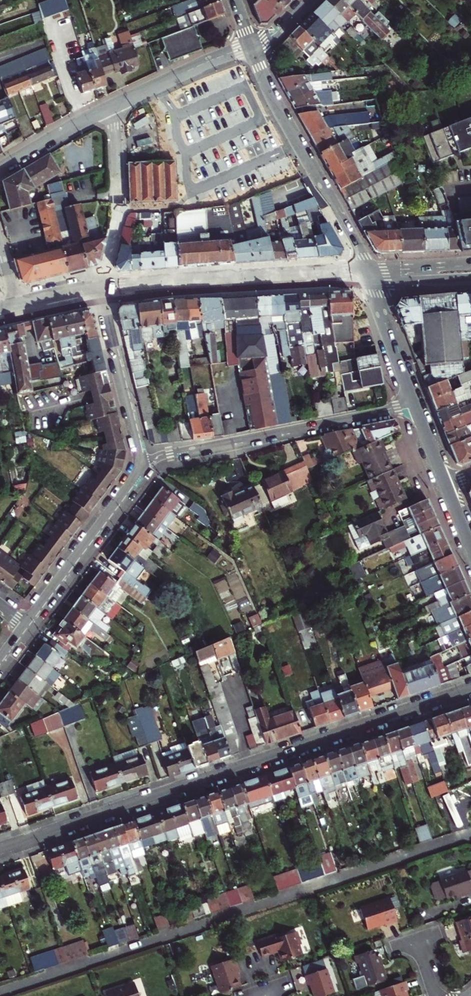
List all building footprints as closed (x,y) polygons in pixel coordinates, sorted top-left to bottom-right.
[(67,0),(45,0),(38,2),(42,16),(69,7),(67,0)] [(173,8),(177,20),(220,4),(218,0),(194,0),(191,1),(173,8)] [(275,0),(252,0),(260,23),(268,24),(283,8),(275,0)] [(283,8),(291,0),(275,0),(283,8)] [(327,26),(339,14),(325,0),(324,0),(320,4),(313,12),(327,26)] [(356,12),(344,0),(325,0),(339,14),(346,22),(356,12)] [(356,12),(381,38),(388,30),(383,24),(388,19),(378,9),(373,14),(361,2),(363,0),(344,0),(356,12)] [(222,11),(220,4),(177,20),(181,32),(194,27),(224,16),(222,11)] [(133,21),(129,11),(123,13),(126,23),(133,21)] [(306,18),(299,26),(318,46),(333,32),(327,26),(313,12),(306,18)] [(339,14),(327,26),(333,32),(335,34),(346,22),(339,14)] [(459,15),(454,19),(458,23),(464,20),(459,15)] [(318,46),(299,26),(289,35),(283,41),(296,54),(302,48),(309,55),(307,57),(313,63),(315,61),(318,64),(322,60),(324,63),(327,60),(330,57),(318,46)] [(358,34),(351,26),(346,31),(354,38),(358,34)] [(182,55),(186,53),(191,55),(196,54),(198,53),(201,48),(199,43),(201,39),(197,37),(194,27),(181,32),(160,39),(163,48),(161,52),(165,54),(167,59),(172,62),(179,59),(182,55)] [(127,49),(115,53),(110,38),(104,40),(105,45),(95,48),(103,74),(113,71),(114,73),(117,72),(119,71),(121,75),(124,76),(128,75),(129,72),(135,70),(134,67),(140,65),(134,49),(131,37),(129,32),(123,34),(127,49)] [(139,34),(131,37),(134,49),(143,46),(139,34)] [(82,51),(85,59),(94,90),(99,88),(107,86),(103,74),(95,48),(94,47),(82,51)] [(1,78),(3,81),(6,80),(26,71),(49,61),(44,50),(0,67),(0,78),(1,78)] [(330,57),(327,60),(337,70),(342,69),(330,57)] [(77,75),(83,94),(87,92),(94,90),(85,59),(78,61),(82,74),(77,75)] [(49,61),(26,71),(27,74),(32,86),(45,81),(54,77),(49,61)] [(331,70),(278,76),(283,85),(286,90),(307,80),(308,82),(327,80),(333,79),(332,74),(332,73),(331,70)] [(3,81),(8,96),(21,91),(32,86),(27,74),(8,82),(6,80),(3,81)] [(393,84),(389,74),(381,74),(383,85),(393,84)] [(307,80),(286,90),(289,96),(291,100),(302,95),(303,97),(314,91),(332,89),(331,87),(328,87),(327,80),(308,82),(307,80)] [(302,95),(291,100),(293,104),(295,108),(319,102),(324,105),(333,103),(332,89),(314,91),(303,97),(302,95)] [(17,119),(9,98),(0,102),(0,125),(17,119)] [(375,98),(361,100),(364,109),(378,108),(375,98)] [(53,118),(46,101),(39,104),(45,121),(53,118)] [(367,117),(352,118),(352,121),(382,118),(378,108),(364,109),(367,117)] [(317,110),(298,113),(303,122),(305,127),(322,118),(317,110)] [(331,121),(328,115),(322,118),(325,123),(330,121),(330,124),(333,124),(345,122),(348,122),(347,119),(346,111),(333,113),(334,120),(331,121)] [(325,123),(322,118),(305,127),(308,131),(310,134),(327,126),(330,124),(330,121),(325,123)] [(420,135),(430,161),(470,147),(470,118),(440,128),(437,118),(429,121),(432,131),(420,135)] [(337,142),(319,151),(326,163),(339,186),(379,164),(376,158),(366,140),(353,147),(346,136),(351,133),(345,122),(333,124),(336,128),(338,131),(339,135),(342,139),(337,142)] [(327,126),(310,134),(313,140),(315,144),(338,131),(336,128),(330,131),(327,126)] [(338,131),(315,144),(317,147),(319,151),(337,142),(334,138),(339,135),(338,131)] [(0,138),(0,153),(2,152),(1,152),(1,150),(9,144),(6,135),(0,138)] [(393,152),(376,158),(379,164),(395,156),(393,152)] [(7,199),(9,209),(30,203),(28,192),(62,173),(53,155),(41,161),(3,182),(7,199)] [(379,164),(339,186),(346,198),(352,208),(376,195),(387,189),(403,180),(396,159),(379,164)] [(89,162),(69,167),(72,179),(91,173),(89,162)] [(175,162),(161,163),(143,163),(128,164),(129,183),(129,203),(177,202),(175,162)] [(63,181),(48,185),(50,195),(65,192),(63,181)] [(437,206),(445,203),(442,193),(440,187),(431,190),(437,206)] [(267,235),(265,226),(262,216),(258,195),(250,198),(256,228),(245,231),(252,261),(263,261),(272,260),(267,235)] [(378,204),(376,195),(352,208),(358,219),(379,208),(378,204)] [(454,197),(456,209),(470,207),(470,195),(454,197)] [(36,202),(39,213),(54,209),(51,198),(36,202)] [(313,198),(292,205),(294,213),(305,209),(317,258),(329,257),(336,256),(341,248),(313,198)] [(226,207),(239,262),(245,262),(252,261),(245,231),(238,203),(226,205),(226,207)] [(448,211),(448,210),(446,206),(445,203),(437,206),(438,215),(448,211)] [(88,238),(79,240),(86,267),(94,265),(97,262),(100,259),(105,239),(99,239),(94,217),(87,218),(84,204),(80,205),(88,238)] [(62,249),(68,272),(77,269),(86,267),(79,240),(88,238),(80,205),(54,212),(61,239),(57,241),(58,244),(60,243),(62,249)] [(176,212),(176,218),(176,267),(208,265),(239,262),(226,207),(226,205),(221,206),(204,209),(176,212)] [(292,205),(284,208),(295,259),(300,259),(306,258),(294,213),(292,205)] [(295,259),(284,208),(274,212),(276,218),(279,217),(283,231),(279,232),(285,260),(290,259),(295,259)] [(377,250),(380,251),(389,251),(380,214),(379,208),(358,219),(374,248),(377,250)] [(38,213),(48,252),(14,261),(19,280),(25,283),(52,276),(68,272),(62,249),(60,243),(58,244),(57,241),(61,239),(54,212),(54,209),(39,213),(38,213)] [(305,209),(294,213),(306,258),(311,258),(317,258),(305,209)] [(451,220),(460,248),(470,247),(470,210),(448,213),(451,220)] [(271,221),(276,219),(276,218),(274,212),(262,216),(265,226),(272,224),(271,221)] [(122,233),(113,266),(116,270),(118,272),(130,271),(129,242),(129,241),(133,221),(134,214),(130,214),(127,218),(122,233)] [(383,214),(380,214),(389,251),(394,251),(401,251),(396,229),(391,229),(389,220),(387,220),(385,214),(383,214)] [(169,268),(176,267),(176,218),(170,218),(170,230),(163,230),(163,239),(162,239),(163,268),(169,268)] [(453,249),(460,248),(451,220),(440,220),(441,227),(446,249),(453,249)] [(446,249),(441,227),(419,228),(424,250),(434,249),(446,249)] [(151,228),(150,239),(152,269),(158,269),(163,268),(162,239),(163,239),(163,230),(163,228),(151,228)] [(411,250),(424,250),(419,228),(399,229),(396,229),(401,251),(411,250)] [(279,260),(285,260),(279,232),(267,235),(272,260),(279,260)] [(129,241),(129,242),(130,271),(135,271),(141,270),(139,240),(140,240),(140,234),(135,234),(135,240),(129,241)] [(140,240),(139,240),(141,270),(147,270),(152,269),(150,239),(143,240),(143,234),(140,234),(140,240)] [(338,292),(327,293),(330,313),(331,318),(333,328),(333,332),(335,342),(352,341),(351,292),(338,292)] [(318,294),(309,294),(316,351),(325,350),(322,334),(326,333),(333,332),(333,328),(331,318),(330,313),(327,293),(318,294)] [(467,356),(466,339),(470,339),(470,323),(469,293),(461,294),(454,294),(458,357),(467,356)] [(325,350),(316,351),(309,294),(303,294),(298,295),(298,305),(299,310),(301,320),(303,333),(305,343),(308,363),(311,375),(328,373),(326,363),(325,350)] [(432,372),(436,383),(459,374),(458,357),(454,294),(429,296),(418,297),(421,323),(423,356),(427,367),(421,369),(423,375),(432,372)] [(284,351),(290,350),(289,345),(283,311),(282,295),(276,296),(269,296),(271,316),(275,316),(275,322),(276,332),(280,331),(284,351)] [(296,321),(294,311),(299,310),(298,305),(298,295),(290,295),(282,295),(283,311),(289,345),(305,343),(303,333),(294,334),(292,324),(296,323),(296,321)] [(271,316),(269,296),(262,296),(255,297),(263,336),(269,335),(268,322),(268,316),(271,316)] [(223,320),(227,364),(240,362),(239,359),(251,356),(250,354),(266,353),(263,336),(255,297),(241,297),(221,298),(223,320)] [(416,339),(415,324),(421,323),(418,297),(399,299),(397,302),(395,306),(409,341),(416,339)] [(186,310),(188,310),(191,328),(193,339),(205,336),(198,298),(193,298),(186,299),(186,310)] [(223,320),(221,298),(210,298),(198,298),(205,336),(207,343),(216,343),(215,320),(223,320)] [(173,302),(172,299),(166,300),(160,301),(164,331),(169,331),(169,326),(176,326),(173,302)] [(186,310),(186,299),(180,299),(172,299),(173,302),(176,326),(177,335),(181,365),(187,364),(185,350),(188,350),(187,340),(185,329),(191,328),(188,310),(186,310)] [(148,303),(138,304),(142,338),(147,339),(152,339),(153,336),(164,335),(164,331),(160,301),(148,303)] [(135,380),(148,378),(142,338),(138,304),(123,306),(121,309),(119,312),(124,334),(127,334),(127,331),(131,331),(135,359),(130,360),(135,380)] [(89,313),(82,314),(92,363),(95,376),(107,373),(104,360),(94,315),(92,314),(89,313)] [(74,316),(65,318),(75,367),(81,366),(79,359),(84,358),(86,365),(92,363),(82,314),(74,316)] [(57,320),(49,322),(54,342),(60,341),(61,346),(64,359),(66,358),(66,361),(58,363),(60,371),(75,367),(65,318),(57,320)] [(51,345),(54,344),(54,342),(49,322),(43,323),(36,325),(38,331),(40,344),(50,341),(51,345)] [(416,339),(409,341),(414,353),(423,349),(421,323),(415,324),(416,339)] [(38,331),(36,325),(30,326),(25,327),(26,334),(38,331)] [(6,332),(10,348),(19,346),(18,339),(23,338),(25,345),(26,345),(28,344),(26,334),(25,327),(17,329),(6,332)] [(6,332),(0,333),(0,389),(17,387),(10,348),(6,332)] [(325,350),(326,363),(340,360),(337,347),(336,347),(335,342),(333,332),(326,333),(322,334),(325,350)] [(280,424),(292,421),(282,373),(279,373),(273,346),(271,335),(269,335),(263,336),(266,353),(280,424)] [(290,350),(293,365),(308,363),(305,343),(289,345),(290,350)] [(355,357),(377,353),(375,343),(352,348),(354,358),(355,357)] [(19,398),(35,395),(26,345),(25,345),(19,346),(10,348),(17,387),(19,398)] [(273,346),(279,373),(282,373),(276,346),(273,346)] [(219,360),(218,348),(216,348),(208,349),(209,355),(210,361),(219,360)] [(55,350),(52,351),(45,352),(52,385),(57,387),(63,386),(60,371),(58,363),(55,350)] [(251,356),(239,359),(240,362),(252,429),(266,427),(280,424),(266,353),(250,354),(251,356)] [(354,371),(358,370),(379,366),(378,360),(377,353),(355,357),(354,358),(343,360),(340,360),(342,373),(345,373),(354,371)] [(421,369),(427,367),(423,356),(416,359),(421,369)] [(343,385),(344,390),(352,388),(359,387),(382,383),(381,375),(379,366),(358,370),(354,371),(345,373),(342,373),(343,385)] [(427,386),(431,394),(432,399),(453,391),(456,397),(470,391),(470,385),(469,380),(470,379),(470,370),(459,374),(436,383),(427,386)] [(121,472),(126,455),(123,442),(118,423),(115,408),(109,381),(107,373),(95,376),(80,379),(83,393),(91,392),(95,405),(86,407),(90,422),(95,421),(98,434),(105,433),(108,445),(104,446),(105,452),(97,451),(94,461),(102,463),(99,468),(103,471),(96,480),(91,477),(74,501),(76,502),(68,513),(66,512),(49,535),(53,538),(44,550),(40,547),(32,558),(29,555),(21,565),(25,567),(22,570),(27,573),(25,576),(26,580),(36,588),(41,580),(54,563),(71,540),(79,528),(83,524),(81,522),(88,512),(90,514),(95,508),(108,490),(112,484),(109,482),(113,478),(115,480),(117,478),(121,472)] [(143,413),(144,421),(146,428),(149,439),(154,443),(156,444),(161,443),(168,443),(174,441),(181,441),(179,425),(172,426),(166,426),(161,427),(159,418),(157,410),(156,404),(154,397),(153,390),(152,384),(150,377),(148,378),(135,380),(136,387),(138,393),(140,400),(141,407),(143,413)] [(344,390),(345,397),(346,402),(353,400),(353,395),(352,388),(344,390)] [(196,392),(198,408),(203,438),(212,436),(224,435),(221,421),(219,412),(212,414),(213,416),(206,417),(201,391),(196,392)] [(456,397),(453,391),(432,399),(435,404),(436,409),(457,401),(456,397)] [(436,409),(439,416),(441,421),(470,410),(470,391),(456,397),(457,401),(436,409)] [(198,438),(203,438),(198,408),(196,392),(185,394),(187,405),(192,405),(193,416),(189,416),(190,421),(193,439),(198,438)] [(341,412),(347,411),(346,402),(345,397),(339,399),(341,412)] [(326,415),(334,413),(332,400),(332,398),(315,401),(318,416),(326,415)] [(332,400),(334,413),(341,412),(339,399),(332,400)] [(441,421),(446,434),(450,443),(470,435),(470,410),(441,421)] [(221,421),(224,435),(237,432),(234,418),(221,421)] [(181,441),(193,439),(190,421),(179,422),(179,425),(181,441)] [(355,428),(362,445),(381,438),(388,434),(393,433),(399,431),(397,426),(394,421),(355,428)] [(303,457),(304,459),(308,468),(353,448),(353,449),(362,445),(355,428),(336,432),(321,435),(328,451),(322,455),(312,460),(310,454),(303,457)] [(450,443),(455,456),(457,462),(464,464),(470,461),(470,435),(450,443)] [(381,438),(362,445),(353,449),(368,481),(370,480),(394,470),(387,454),(381,438)] [(272,507),(288,500),(284,492),(313,480),(308,468),(304,459),(278,471),(261,479),(270,499),(268,499),(272,507)] [(397,468),(394,470),(370,480),(375,491),(379,489),(383,497),(378,499),(383,510),(409,498),(403,483),(397,468)] [(227,491),(222,494),(226,502),(222,504),(226,514),(230,512),(234,521),(245,516),(244,513),(262,505),(252,484),(235,492),(233,488),(227,491)] [(158,493),(154,499),(176,516),(185,503),(163,487),(158,493)] [(411,510),(413,514),(432,506),(430,502),(428,497),(409,506),(399,510),(401,514),(411,510)] [(149,506),(145,511),(169,529),(177,517),(176,516),(154,499),(149,506)] [(209,521),(204,508),(193,501),(188,508),(198,515),(196,518),(206,525),(209,521)] [(434,510),(432,506),(413,514),(403,519),(406,525),(407,528),(417,524),(437,515),(434,510)] [(169,529),(145,511),(140,518),(136,524),(160,541),(169,529)] [(384,541),(387,549),(390,547),(403,541),(411,538),(410,534),(407,528),(406,525),(398,529),(389,532),(382,515),(381,511),(350,525),(361,550),(384,541)] [(439,521),(437,515),(417,524),(407,528),(410,534),(420,529),(421,533),(441,525),(439,521)] [(160,541),(136,524),(131,529),(126,536),(144,548),(146,550),(148,547),(152,542),(157,546),(154,551),(154,552),(160,556),(167,546),(160,541)] [(444,532),(441,525),(421,533),(419,534),(411,538),(403,541),(390,547),(392,552),(405,546),(409,555),(414,553),(447,539),(444,532)] [(144,548),(126,536),(122,542),(117,548),(147,570),(157,578),(163,570),(149,559),(147,561),(139,554),(144,548)] [(450,545),(447,539),(414,553),(417,561),(433,554),(434,557),(430,558),(432,562),(453,552),(450,545)] [(147,570),(117,548),(113,554),(108,561),(126,574),(122,580),(125,582),(148,599),(154,592),(146,586),(145,587),(138,582),(147,570)] [(146,550),(144,548),(139,554),(147,561),(149,559),(152,554),(146,550)] [(1,583),(12,591),(19,582),(19,577),(16,575),(19,570),(16,568),(18,566),(0,552),(0,582),(1,583)] [(417,569),(422,581),(458,565),(456,559),(453,552),(432,562),(417,569)] [(361,561),(349,566),(355,579),(366,574),(361,561)] [(428,595),(435,592),(464,578),(461,571),(458,565),(422,581),(428,595)] [(95,578),(91,584),(115,602),(118,604),(127,592),(144,605),(148,599),(125,582),(120,587),(100,572),(95,578)] [(428,612),(433,610),(470,592),(467,585),(464,578),(435,592),(439,600),(426,607),(428,612)] [(86,591),(82,596),(104,612),(107,614),(115,602),(91,584),(86,591)] [(448,621),(470,609),(470,593),(470,592),(433,610),(440,625),(443,623),(448,621)] [(104,612),(82,596),(77,603),(73,608),(105,632),(110,626),(99,618),(104,612)] [(111,636),(105,632),(73,608),(68,615),(64,620),(86,636),(91,629),(107,641),(111,636)] [(311,624),(306,609),(293,614),(298,629),(311,624)] [(464,627),(470,623),(470,609),(448,621),(443,623),(448,634),(456,630),(464,627)] [(253,628),(264,623),(260,613),(248,618),(253,628)] [(58,634),(66,641),(72,646),(74,646),(76,646),(78,645),(80,644),(82,641),(92,649),(91,656),(104,658),(105,650),(86,636),(64,620),(60,625),(63,627),(60,631),(58,634)] [(445,650),(458,644),(470,638),(470,623),(464,627),(456,630),(448,634),(439,638),(445,650)] [(232,637),(215,644),(220,661),(225,659),(232,656),(237,672),(242,670),(232,637)] [(458,644),(464,658),(470,655),(470,638),(458,644)] [(43,650),(38,657),(52,668),(65,649),(62,646),(54,641),(50,646),(47,644),(43,650)] [(66,641),(62,646),(65,649),(68,651),(72,646),(66,641)] [(215,644),(197,651),(210,693),(223,688),(220,680),(215,682),(210,665),(220,661),(215,644)] [(390,654),(392,661),(398,659),(396,652),(390,654)] [(432,659),(434,663),(440,684),(454,679),(449,665),(445,667),(440,652),(431,656),(432,659)] [(464,658),(449,665),(454,679),(457,678),(461,677),(458,670),(467,667),(470,674),(470,655),(464,658)] [(188,662),(187,656),(174,662),(176,667),(188,662)] [(33,664),(29,669),(50,685),(56,689),(65,677),(62,675),(59,673),(52,668),(38,657),(33,664)] [(360,668),(362,675),(387,667),(389,666),(387,658),(360,668)] [(434,663),(432,659),(402,670),(410,694),(417,692),(433,687),(440,684),(434,663)] [(394,687),(398,699),(404,696),(410,694),(402,670),(399,662),(389,666),(387,667),(394,687)] [(387,667),(362,675),(365,682),(369,695),(378,692),(383,690),(394,687),(387,667)] [(24,675),(20,681),(40,697),(50,685),(29,669),(24,675)] [(343,685),(334,688),(337,697),(344,717),(351,714),(357,712),(349,687),(345,675),(340,676),(343,685)] [(11,693),(12,693),(29,706),(36,711),(44,699),(40,697),(20,681),(15,688),(11,693)] [(349,687),(357,712),(365,709),(374,707),(369,695),(365,682),(349,687)] [(223,688),(210,693),(212,699),(225,694),(223,688)] [(319,693),(323,702),(329,722),(337,719),(344,717),(337,697),(334,688),(319,693)] [(313,699),(306,701),(314,727),(322,724),(329,722),(323,702),(319,693),(318,689),(310,692),(313,699)] [(29,706),(12,693),(2,706),(0,709),(0,723),(10,730),(29,706)] [(225,694),(212,699),(214,706),(227,701),(225,694)] [(229,707),(227,701),(214,706),(216,712),(229,707)] [(86,720),(81,704),(60,714),(65,727),(86,720)] [(144,705),(136,707),(138,712),(148,742),(162,738),(151,704),(144,706),(144,705)] [(469,704),(460,707),(470,737),(470,711),(469,704)] [(274,716),(270,705),(254,710),(256,716),(265,744),(281,738),(301,731),(293,710),(274,716)] [(121,706),(118,712),(125,715),(128,709),(121,706)] [(247,708),(250,718),(256,716),(254,710),(253,706),(247,708)] [(231,714),(229,707),(216,712),(218,718),(231,714)] [(446,712),(453,730),(460,750),(465,748),(470,762),(470,737),(460,707),(453,710),(446,712)] [(148,742),(138,712),(127,716),(133,735),(135,734),(139,745),(148,742)] [(431,738),(453,730),(446,712),(435,716),(425,719),(431,738)] [(211,713),(205,715),(219,759),(224,758),(230,756),(226,743),(224,736),(219,737),(215,723),(211,713)] [(45,720),(50,733),(65,727),(60,714),(45,720)] [(233,720),(231,714),(218,718),(219,722),(220,724),(233,720)] [(201,743),(207,763),(214,761),(219,759),(205,715),(198,717),(206,742),(201,743)] [(250,718),(249,719),(253,732),(257,746),(261,745),(265,744),(256,716),(250,718)] [(193,719),(200,741),(201,743),(206,742),(198,717),(193,719)] [(428,752),(434,771),(441,769),(431,738),(425,719),(417,722),(408,725),(414,743),(417,751),(417,752),(422,751),(423,754),(428,752)] [(235,726),(233,720),(220,724),(222,731),(235,726)] [(220,724),(219,722),(215,723),(219,737),(224,736),(222,731),(220,724)] [(417,751),(414,743),(408,725),(401,728),(396,729),(412,775),(414,781),(420,779),(411,753),(417,751)] [(224,736),(237,732),(235,726),(222,731),(224,736)] [(389,732),(384,733),(391,753),(395,765),(396,768),(401,766),(407,783),(414,781),(412,775),(396,729),(389,732)] [(226,743),(237,739),(237,732),(224,736),(226,743)] [(247,734),(251,748),(257,746),(253,732),(247,734)] [(378,735),(372,737),(383,768),(383,769),(395,765),(391,753),(384,733),(378,735)] [(368,761),(371,770),(379,767),(380,769),(383,768),(372,737),(367,739),(361,741),(368,761)] [(237,748),(237,739),(226,743),(230,756),(235,754),(233,749),(237,748)] [(202,765),(207,763),(201,743),(200,741),(187,745),(195,768),(202,765)] [(355,743),(350,745),(360,775),(372,772),(371,770),(368,761),(361,741),(355,743)] [(163,757),(170,776),(182,772),(195,768),(187,745),(187,743),(163,751),(165,756),(163,757)] [(360,775),(350,745),(343,747),(337,749),(344,769),(351,767),(354,778),(356,782),(362,780),(360,775)] [(138,755),(135,748),(113,755),(115,763),(138,755)] [(331,751),(326,753),(336,784),(348,780),(344,769),(337,749),(331,751)] [(332,791),(338,789),(336,784),(326,753),(320,755),(314,757),(324,788),(328,798),(334,796),(332,791)] [(147,773),(141,754),(138,755),(115,763),(122,781),(135,777),(147,773)] [(312,791),(312,792),(324,788),(314,757),(307,760),(302,762),(311,790),(312,791)] [(311,790),(302,762),(296,764),(290,765),(296,785),(300,796),(312,791),(311,790)] [(108,786),(122,781),(115,763),(90,771),(97,790),(108,786)] [(266,774),(274,798),(275,800),(287,796),(284,789),(296,785),(290,765),(277,770),(266,774)] [(348,780),(354,778),(351,767),(344,769),(348,780)] [(253,778),(242,782),(250,803),(251,806),(274,798),(266,774),(253,778)] [(450,788),(445,777),(428,784),(432,795),(437,793),(450,788)] [(15,792),(10,778),(4,780),(9,794),(15,792)] [(77,797),(71,778),(45,787),(52,805),(65,801),(77,797)] [(1,796),(9,794),(4,780),(0,781),(0,792),(1,796)] [(253,827),(245,804),(250,803),(242,782),(237,784),(231,786),(246,829),(253,827)] [(230,822),(236,820),(240,833),(246,831),(246,829),(231,786),(225,788),(219,790),(230,822)] [(45,787),(20,796),(26,814),(37,810),(52,805),(45,787)] [(207,794),(220,831),(232,827),(230,822),(219,790),(214,792),(207,794)] [(220,833),(220,831),(207,794),(201,796),(196,798),(209,840),(215,838),(214,835),(220,833)] [(204,844),(210,842),(209,840),(196,798),(190,800),(183,802),(193,832),(194,835),(201,833),(204,844)] [(170,840),(193,832),(183,802),(172,806),(160,811),(169,838),(170,840)] [(169,838),(160,811),(146,815),(135,819),(144,846),(169,838)] [(128,822),(122,824),(138,871),(144,869),(138,854),(146,851),(144,846),(135,819),(128,822)] [(428,822),(416,827),(421,842),(433,837),(428,822)] [(138,871),(122,824),(118,825),(113,827),(129,873),(129,875),(135,873),(139,872),(138,871)] [(129,873),(113,827),(108,829),(103,830),(117,869),(120,868),(122,875),(129,873)] [(117,869),(103,830),(99,832),(94,834),(108,875),(118,872),(117,869)] [(89,835),(83,837),(97,875),(99,883),(110,879),(108,875),(94,834),(89,835)] [(84,875),(90,873),(91,877),(97,875),(83,837),(78,839),(73,841),(82,869),(84,875)] [(70,873),(82,869),(73,841),(60,846),(47,850),(54,868),(66,864),(70,873)] [(330,844),(318,848),(326,873),(339,869),(330,844)] [(307,861),(311,872),(317,870),(313,858),(307,861)] [(298,867),(275,875),(279,889),(303,881),(298,867)] [(25,868),(12,873),(0,877),(6,895),(20,890),(31,886),(25,868)] [(442,878),(442,879),(435,881),(433,885),(437,897),(440,898),(448,896),(460,893),(466,891),(467,894),(470,892),(470,869),(469,870),(468,869),(442,878)] [(239,887),(244,901),(256,897),(251,883),(239,887)] [(239,887),(227,891),(231,905),(244,901),(239,887)] [(20,890),(6,895),(9,905),(24,900),(20,890)] [(187,919),(196,916),(192,905),(187,891),(180,893),(178,894),(187,919)] [(214,895),(219,909),(231,905),(227,891),(214,895)] [(6,895),(0,897),(0,908),(9,905),(6,895)] [(207,900),(192,905),(196,916),(219,909),(214,895),(206,898),(207,900)] [(391,896),(361,906),(368,927),(380,923),(380,922),(382,921),(385,920),(386,923),(399,919),(391,896)] [(158,929),(172,924),(167,912),(154,916),(158,929)] [(179,914),(171,917),(173,923),(181,920),(179,914)] [(458,921),(463,934),(464,939),(462,939),(466,951),(470,950),(470,916),(458,921)] [(127,929),(131,938),(140,935),(135,922),(126,925),(127,929)] [(109,946),(119,942),(114,926),(103,929),(109,946)] [(301,942),(296,927),(257,939),(262,954),(274,950),(278,948),(281,959),(301,952),(298,943),(301,942)] [(124,941),(131,938),(127,929),(121,932),(124,941)] [(88,937),(66,944),(71,959),(93,951),(88,937)] [(32,957),(37,970),(71,959),(66,944),(32,957)] [(356,963),(360,962),(362,969),(360,970),(361,976),(353,978),(357,989),(367,985),(387,979),(384,968),(380,955),(376,956),(374,950),(354,956),(356,963)] [(235,956),(211,964),(220,991),(231,988),(240,984),(238,977),(236,971),(240,970),(235,956)] [(312,984),(314,989),(317,995),(335,990),(324,957),(303,964),(310,985),(312,984)] [(16,968),(8,970),(10,977),(18,974),(16,968)] [(134,980),(106,990),(108,995),(140,995),(134,980)] [(407,980),(381,988),(384,995),(409,995),(408,990),(410,989),(407,980)]
